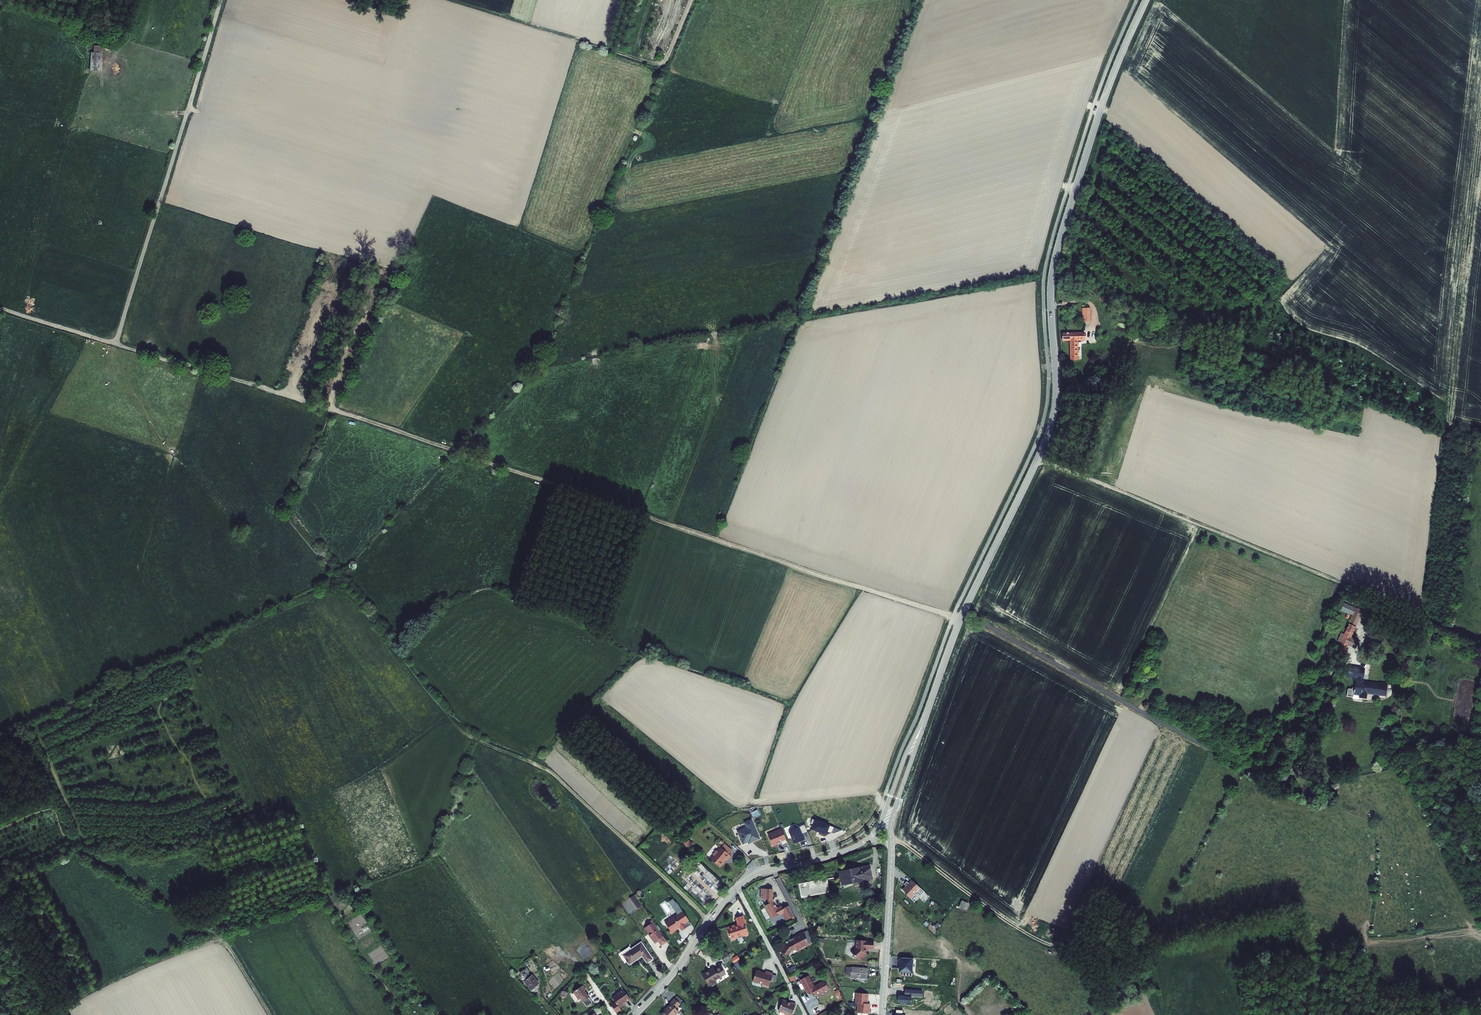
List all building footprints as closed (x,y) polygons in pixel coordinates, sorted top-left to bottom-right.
[(91,70),(102,70),(102,45),(95,45),(94,52),(91,52),(91,70)] [(1084,305),(1076,305),(1076,308),(1077,312),(1077,316),(1077,320),(1084,320),(1084,315),(1084,311),(1084,308),(1084,305)] [(1079,333),(1065,333),(1066,340),(1073,340),(1074,359),(1080,359),(1079,339),(1079,333)] [(1120,364),(1116,368),(1124,378),(1128,375),(1120,364)] [(1345,635),(1337,653),(1343,655),(1348,645),(1357,649),(1360,642),(1345,635)] [(1367,698),(1367,693),(1386,695),(1388,683),(1380,682),(1380,683),(1363,681),(1364,669),(1349,667),(1348,676),(1354,677),(1354,680),(1356,680),(1357,681),(1356,688),(1355,688),(1353,687),(1353,689),(1350,689),(1349,689),(1348,689),(1348,690),(1348,696),(1354,696),(1354,694),(1361,695),(1363,698),(1367,698)] [(747,827),(737,832),(743,844),(748,842),(749,844),(760,839),(751,820),(744,823),(747,827)] [(815,821),(813,827),(811,831),(826,836),(827,833),(831,834),(834,828),(815,821)] [(802,835),(799,828),(789,832),(795,845),(804,841),(802,835)] [(772,846),(781,843),(782,846),(788,844),(786,840),(781,829),(767,835),(772,846)] [(689,834),(684,839),(693,847),(698,842),(689,834)] [(724,844),(721,848),(728,855),(732,851),(724,844)] [(731,856),(721,848),(718,852),(716,852),(713,856),(714,857),(711,861),(720,868),(724,863),(723,862),(725,860),(727,861),(731,856)] [(860,867),(839,871),(839,875),(841,875),(843,882),(853,880),(854,881),(872,877),(870,865),(860,867)] [(825,879),(799,884),(801,896),(828,891),(825,879)] [(918,888),(909,880),(906,884),(907,884),(904,887),(900,890),(904,894),(903,895),(908,899),(918,888)] [(772,889),(761,888),(761,899),(768,899),(769,903),(766,905),(773,917),(782,913),(786,920),(794,916),(788,905),(782,908),(782,906),(776,909),(772,902),(772,899),(772,889)] [(646,906),(639,895),(634,899),(641,909),(646,906)] [(680,903),(677,899),(675,901),(677,904),(676,904),(679,908),(680,908),(682,911),(680,912),(682,915),(678,918),(677,917),(672,919),(673,921),(669,923),(673,929),(671,930),(674,934),(680,930),(679,928),(683,926),(686,931),(690,928),(686,921),(690,918),(680,902),(680,903)] [(961,901),(959,907),(966,909),(968,904),(967,902),(962,900),(961,901)] [(732,930),(735,938),(741,935),(741,934),(747,932),(747,933),(752,932),(749,921),(750,920),(747,913),(740,915),(742,922),(738,924),(738,923),(731,925),(733,930),(732,930)] [(658,942),(658,943),(667,937),(656,921),(653,923),(652,925),(649,928),(658,942)] [(812,942),(806,930),(800,933),(800,934),(798,935),(798,937),(795,938),(795,939),(789,942),(785,949),(790,953),(794,948),(799,946),(800,948),(804,946),(804,945),(808,943),(808,944),(812,942)] [(878,941),(860,940),(859,948),(860,948),(855,952),(860,957),(861,957),(864,960),(871,954),(869,952),(869,948),(870,948),(877,949),(878,941)] [(646,942),(626,955),(633,965),(645,956),(650,964),(657,959),(646,942)] [(724,962),(731,958),(727,952),(721,956),(724,962)] [(714,967),(702,974),(711,987),(717,983),(715,980),(726,973),(722,966),(715,970),(714,967)] [(871,969),(850,967),(850,975),(854,975),(853,977),(870,979),(871,969)] [(756,970),(753,981),(762,984),(762,985),(763,986),(768,988),(769,987),(773,973),(766,971),(765,973),(761,972),(761,971),(756,970)] [(535,972),(528,978),(532,984),(540,979),(535,972)] [(833,989),(829,980),(818,986),(813,975),(804,979),(811,993),(817,990),(820,996),(833,989)] [(585,983),(575,989),(581,998),(582,997),(588,1004),(595,1000),(586,988),(588,987),(585,983)] [(622,996),(618,998),(624,1008),(630,1005),(628,1003),(635,999),(628,989),(620,994),(622,996)] [(872,993),(861,992),(860,1002),(862,1002),(870,1003),(871,1000),(872,993)] [(678,995),(675,998),(681,1003),(681,1004),(684,1001),(678,995)] [(661,1014),(662,1014),(675,1014),(679,1011),(677,1008),(681,1003),(675,998),(671,1003),(671,1004),(661,1014)] [(795,1001),(787,998),(782,1008),(790,1011),(790,1013),(795,1014),(800,1002),(795,1000),(795,1001)] [(870,1003),(862,1002),(862,1006),(861,1012),(872,1013),(872,1010),(873,1010),(873,1003),(870,1003)]
